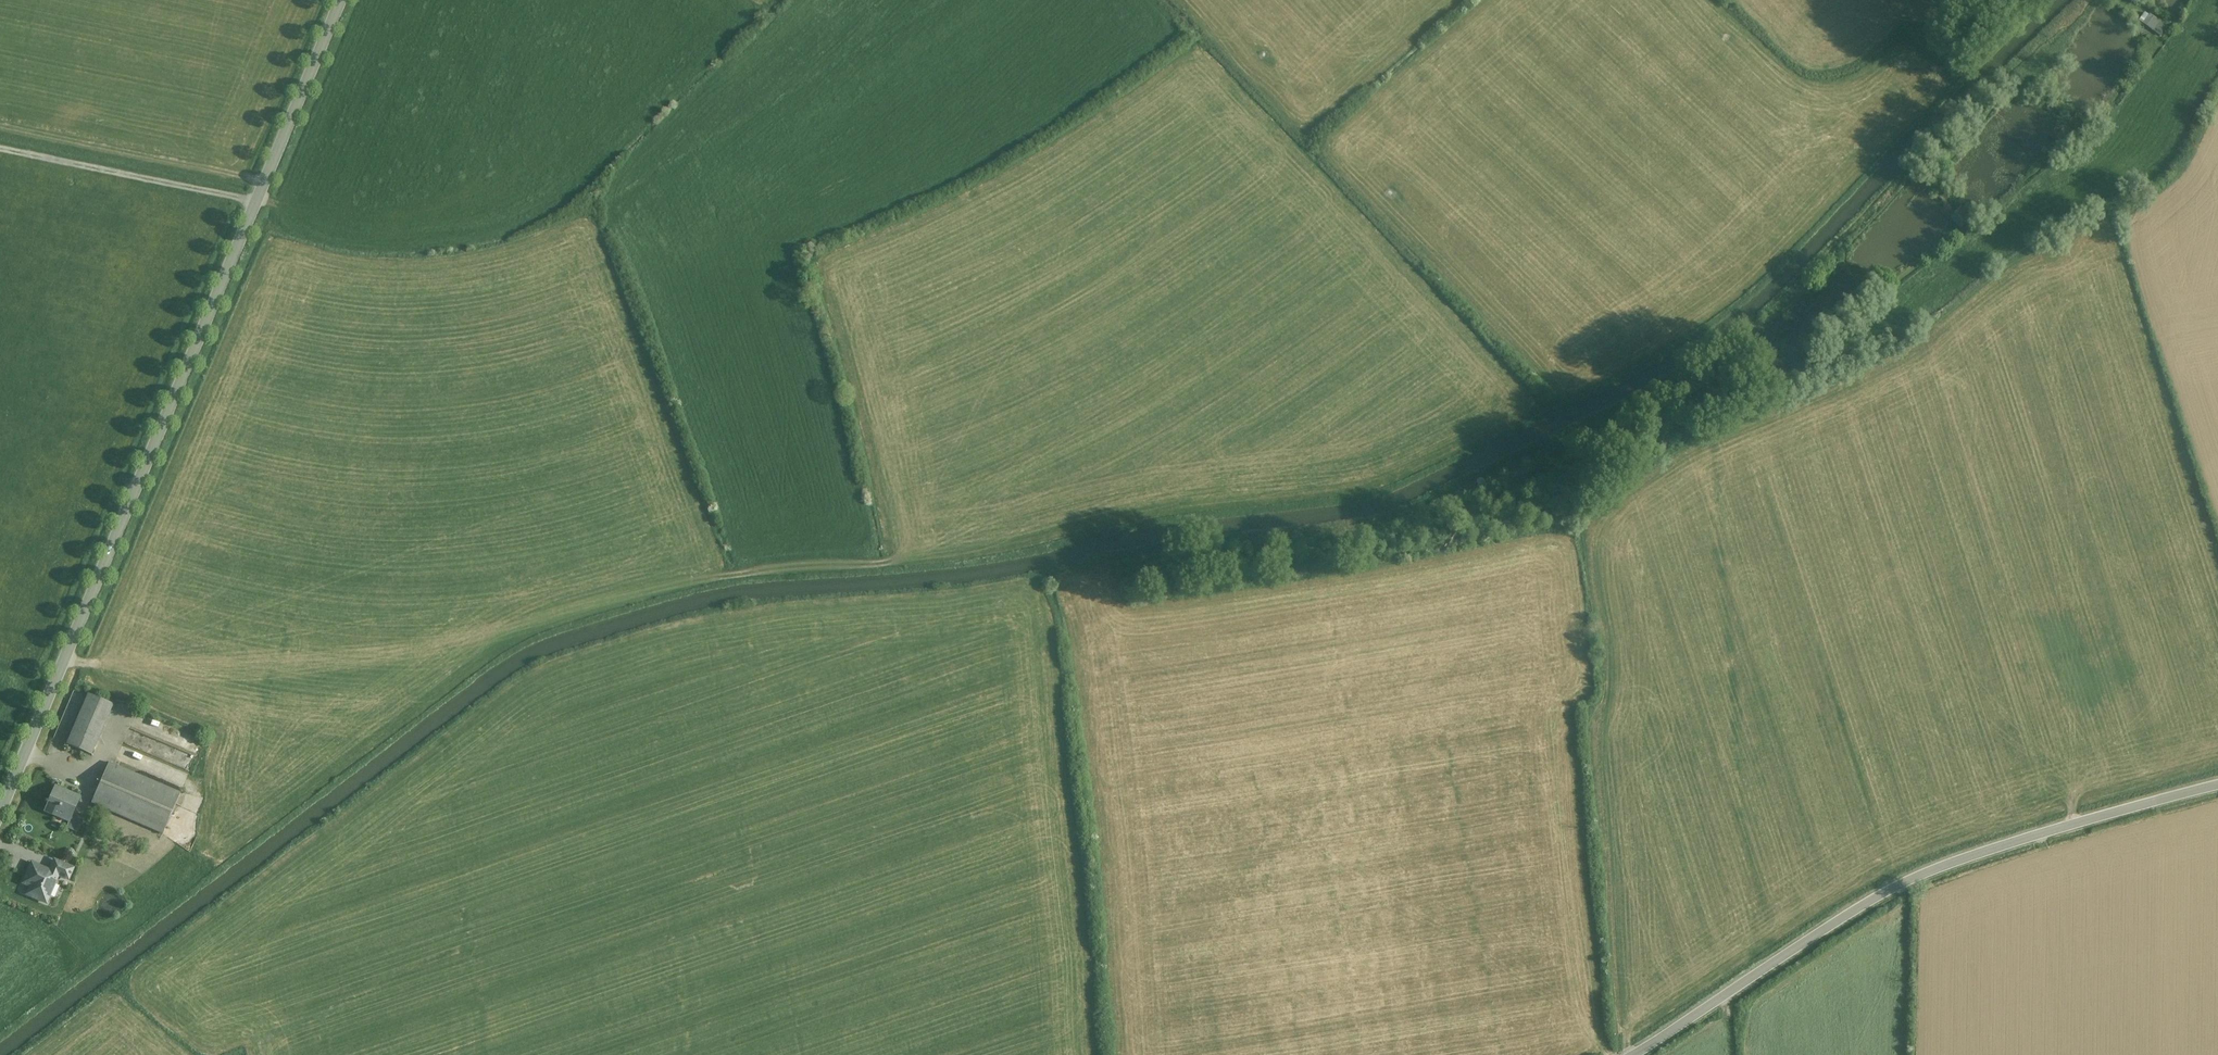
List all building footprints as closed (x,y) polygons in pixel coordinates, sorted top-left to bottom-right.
[(2170,28),(2152,13),(2142,25),(2161,40),(2170,28)] [(2057,138),(2068,144),(2074,134),(2063,128),(2057,138)] [(1962,209),(1953,218),(1965,229),(1974,220),(1962,209)] [(74,689),(53,739),(65,744),(86,694),(74,689)] [(113,705),(88,695),(66,745),(91,756),(113,705)] [(180,793),(109,763),(91,803),(105,810),(163,834),(180,793)] [(79,798),(55,788),(45,811),(69,821),(70,821),(73,814),(79,798)] [(73,814),(70,821),(69,821),(66,828),(76,832),(82,818),(73,814)] [(72,869),(54,861),(50,872),(58,875),(68,879),(72,869)] [(50,872),(31,864),(23,884),(30,887),(28,891),(30,896),(46,903),(58,875),(50,872)]
